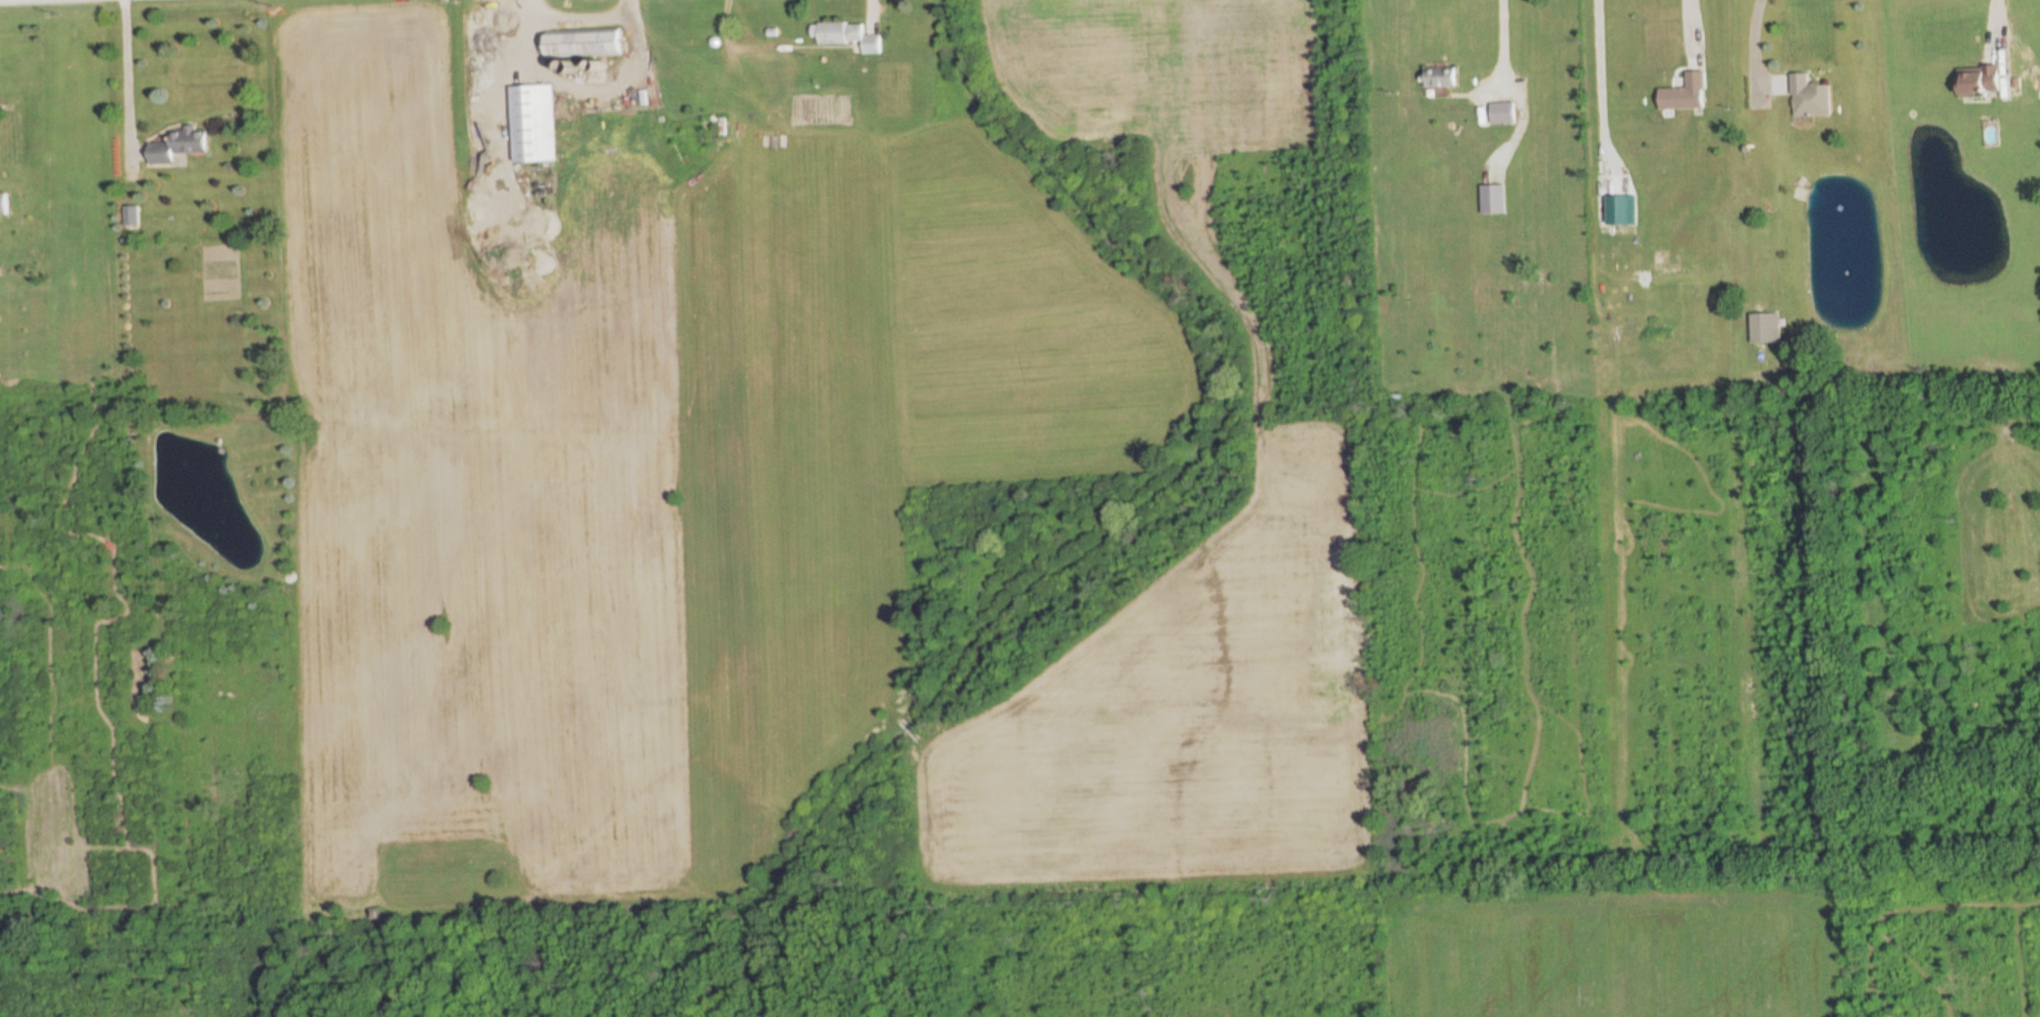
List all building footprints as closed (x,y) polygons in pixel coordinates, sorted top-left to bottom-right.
[(864,23),(818,24),(818,44),(864,44),(864,55),(881,55),(881,36),(864,36),(864,23)] [(547,30),(547,57),(622,56),(622,29),(547,30)] [(1962,96),(2004,94),(2002,66),(1960,68),(1962,96)] [(1457,69),(1427,69),(1427,88),(1457,88),(1457,69)] [(1661,110),(1707,109),(1706,71),(1688,71),(1688,88),(1661,89),(1661,110)] [(1832,85),(1810,85),(1810,73),(1792,73),(1792,115),(1832,115),(1832,85)] [(514,162),(556,161),(554,85),(512,86),(514,162)] [(1491,103),(1491,124),(1515,124),(1515,103),(1491,103)] [(177,154),(208,154),(208,130),(171,130),(172,143),(151,143),(151,165),(177,165),(177,154)] [(1506,184),(1482,184),(1482,213),(1506,213),(1506,184)] [(8,216),(8,194),(0,194),(0,216),(8,216)] [(1778,344),(1778,312),(1751,312),(1751,344),(1778,344)]
